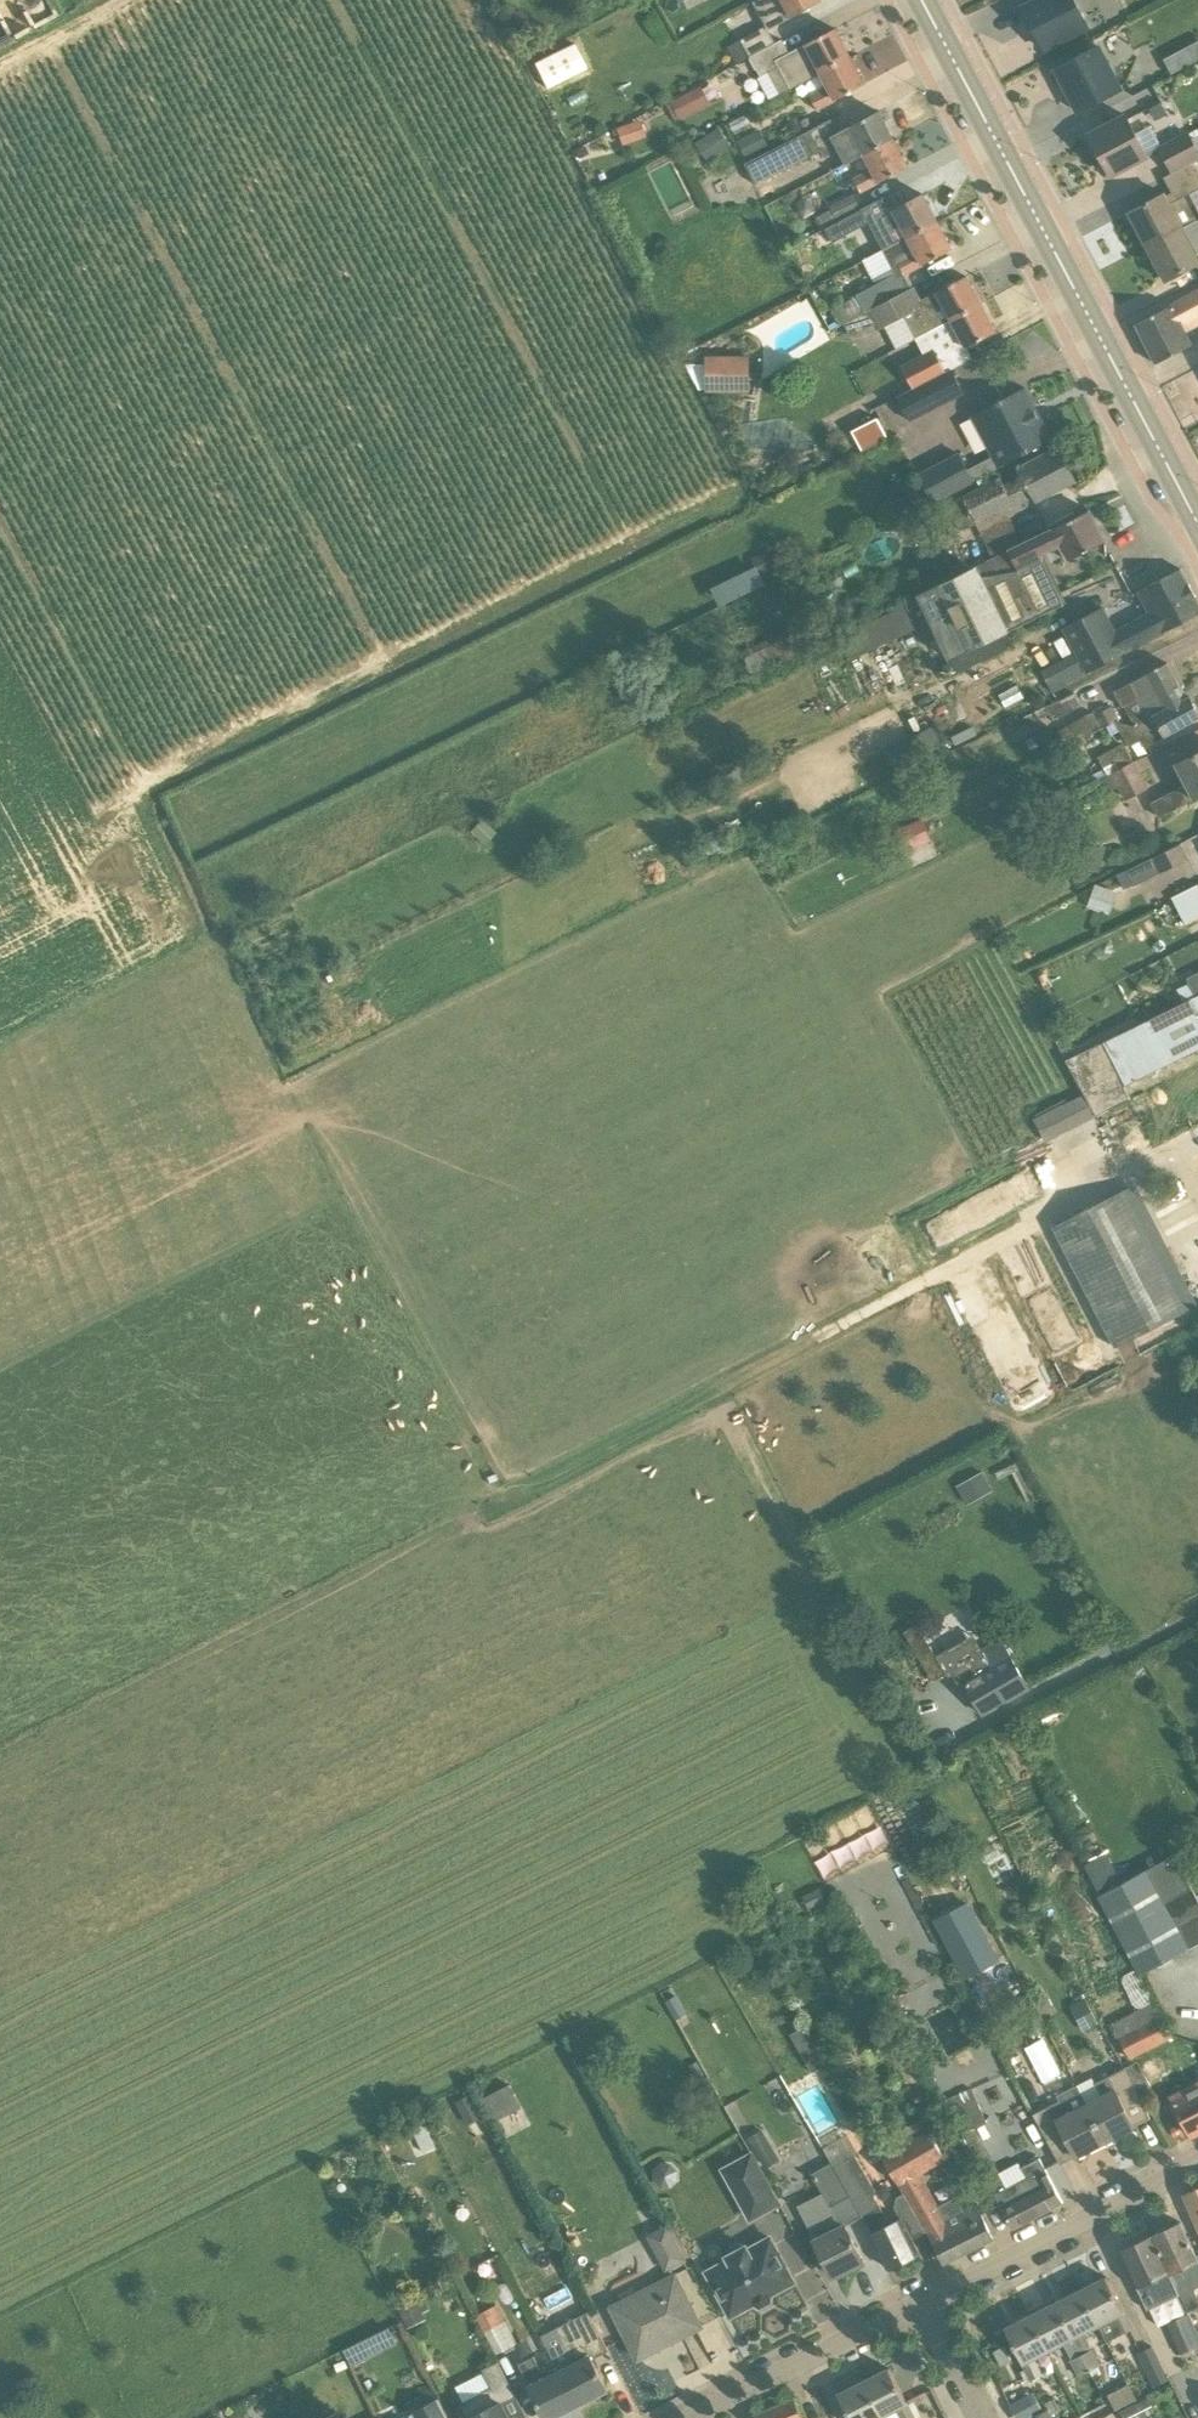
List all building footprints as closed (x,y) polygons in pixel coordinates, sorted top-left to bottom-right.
[(754,2),(766,25),(727,46),(737,63),(750,56),(776,43),(769,29),(822,1),(821,0),(757,0),(754,2)] [(1075,0),(1035,0),(1023,6),(1045,49),(1088,27),(1075,0)] [(776,43),(750,56),(759,74),(766,70),(779,94),(821,72),(851,56),(836,28),(783,56),(776,43)] [(1164,58),(1171,73),(1197,60),(1197,41),(1164,58)] [(574,43),(534,63),(547,88),(587,68),(574,43)] [(1056,68),(1078,111),(1121,89),(1099,46),(1056,68)] [(865,84),(851,56),(821,72),(829,87),(811,96),(817,109),(865,84)] [(699,87),(671,101),(680,119),(708,104),(699,87)] [(847,164),(865,154),(894,139),(879,111),(839,132),(817,143),(825,157),(839,150),(847,164)] [(1136,133),(1127,115),(1090,134),(1111,175),(1161,149),(1173,173),(1197,160),(1197,151),(1189,133),(1161,148),(1150,126),(1136,133)] [(622,145),(645,138),(640,120),(616,127),(622,145)] [(719,126),(704,136),(717,156),(732,145),(727,139),(719,126)] [(760,129),(738,141),(747,159),(770,147),(760,129)] [(815,155),(804,133),(746,163),(757,185),(815,155)] [(909,166),(894,139),(865,154),(873,169),(855,179),(861,192),(909,166)] [(1183,227),(1197,220),(1185,197),(1197,190),(1197,173),(1193,163),(1165,178),(1172,192),(1166,195),(1165,193),(1130,212),(1148,246),(1183,227)] [(876,233),(884,249),(938,221),(923,193),(876,218),(882,230),(876,233)] [(837,221),(861,207),(853,194),(830,208),(837,221)] [(870,223),(861,207),(837,221),(820,230),(831,250),(848,240),(845,237),(870,223)] [(857,295),(858,296),(866,311),(893,297),(886,284),(952,249),(938,221),(884,249),(866,259),(879,283),(857,295)] [(1183,227),(1148,246),(1166,279),(1197,263),(1197,250),(1196,251),(1183,227)] [(866,311),(846,322),(844,324),(852,337),(874,325),(878,332),(905,317),(916,338),(927,332),(981,303),(967,275),(922,299),(915,286),(893,297),(866,311)] [(1136,324),(1156,363),(1192,345),(1184,330),(1197,322),(1197,291),(1136,324)] [(838,307),(846,322),(866,311),(858,296),(838,307)] [(927,332),(936,348),(903,365),(913,384),(915,388),(947,371),(946,368),(941,359),(965,346),(965,347),(996,331),(981,303),(927,332)] [(706,356),(705,391),(751,392),(751,357),(706,356)] [(909,419),(965,390),(958,377),(917,399),(913,390),(898,398),(909,419)] [(1026,387),(972,415),(1000,467),(1053,438),(1026,387)] [(852,431),(863,450),(888,437),(877,418),(852,431)] [(1024,478),(1005,487),(1000,478),(949,505),(963,532),(1033,495),(1037,501),(1075,481),(1057,447),(1018,468),(1024,478)] [(959,452),(918,474),(933,503),(975,481),(959,452)] [(1023,543),(1009,550),(1018,566),(1042,554),(1061,544),(1069,560),(1107,540),(1091,509),(1053,529),(1023,543)] [(994,557),(1009,550),(1023,543),(1011,518),(982,531),(994,557)] [(753,556),(762,574),(778,566),(769,548),(753,556)] [(983,583),(976,567),(920,596),(952,658),(1065,600),(1042,554),(1018,566),(983,583)] [(1181,568),(1140,590),(1152,613),(1115,632),(1102,607),(1065,627),(1079,653),(1043,673),(1052,691),(1126,652),(1125,651),(1164,631),(1164,632),(1197,614),(1197,600),(1181,568)] [(792,593),(780,599),(787,612),(799,606),(792,593)] [(799,630),(795,632),(803,648),(817,641),(813,635),(817,633),(810,619),(796,625),(799,630)] [(792,627),(741,653),(752,675),(803,648),(795,632),(792,627)] [(1137,726),(1168,708),(1163,700),(1182,689),(1167,662),(1115,691),(1123,707),(1126,705),(1137,726)] [(1168,708),(1137,726),(1121,722),(1119,719),(1117,721),(1121,729),(1130,745),(1142,738),(1146,746),(1197,717),(1197,710),(1190,696),(1186,698),(1182,689),(1163,700),(1168,708)] [(1074,693),(1047,706),(1054,720),(1081,707),(1074,693)] [(1040,718),(1051,713),(1047,706),(1037,711),(1040,718)] [(1102,726),(1103,729),(1108,726),(1117,721),(1119,719),(1113,706),(1096,715),(1102,726)] [(1070,724),(1071,726),(1078,739),(1102,726),(1096,715),(1093,711),(1070,724)] [(1112,734),(1121,729),(1117,721),(1108,726),(1112,734)] [(924,762),(923,761),(911,736),(883,749),(897,775),(924,762)] [(1098,757),(1108,775),(1133,761),(1124,743),(1098,757)] [(1161,817),(1197,797),(1197,752),(1194,754),(1176,763),(1187,783),(1152,802),(1161,817)] [(1133,761),(1108,775),(1115,788),(1120,785),(1127,798),(1146,788),(1133,761)] [(1084,843),(1078,865),(1100,871),(1105,848),(1084,843)] [(1181,843),(1127,870),(1136,886),(1189,860),(1181,843)] [(1172,898),(1186,925),(1197,919),(1197,884),(1172,898)] [(1098,886),(1090,905),(1107,912),(1114,893),(1098,886)] [(1197,993),(1197,970),(1189,974),(1197,993)] [(1197,1048),(1197,993),(1067,1055),(1096,1114),(1130,1098),(1124,1085),(1197,1048)] [(1125,1189),(1050,1225),(1116,1351),(1187,1310),(1125,1189)] [(983,1471),(957,1485),(967,1504),(993,1490),(983,1471)] [(1070,1561),(1066,1553),(1055,1553),(1051,1562),(1055,1570),(1066,1570),(1070,1561)] [(947,1673),(917,1624),(904,1631),(934,1681),(947,1673)] [(1028,1687),(1001,1640),(951,1670),(960,1687),(966,1684),(983,1713),(1028,1687)] [(1098,1896),(1140,1975),(1197,1945),(1197,1901),(1191,1888),(1187,1890),(1174,1864),(1151,1876),(1148,1870),(1098,1896)] [(933,1919),(965,1977),(1000,1959),(968,1900),(933,1919)] [(1086,1996),(1070,2004),(1084,2031),(1100,2022),(1086,1996)] [(1154,2002),(1112,2025),(1129,2057),(1172,2035),(1154,2002)] [(805,2027),(791,2034),(814,2073),(827,2067),(805,2027)] [(705,2073),(698,2061),(690,2065),(697,2078),(705,2073)] [(1102,2095),(1087,2103),(1105,2141),(1135,2126),(1123,2102),(1139,2094),(1125,2067),(1095,2082),(1102,2095)] [(1105,2141),(1087,2103),(1077,2084),(1058,2094),(1061,2099),(1035,2113),(1048,2139),(1064,2131),(1076,2155),(1105,2141)] [(492,2123),(522,2107),(511,2085),(481,2101),(492,2123)] [(1173,2100),(1191,2135),(1197,2132),(1197,2087),(1173,2100)] [(1007,2186),(1000,2171),(977,2128),(988,2123),(972,2088),(948,2101),(1013,2228),(1064,2201),(1041,2157),(1023,2166),(1028,2176),(1007,2186)] [(471,2095),(454,2104),(467,2127),(483,2118),(471,2095)] [(883,2153),(906,2193),(920,2218),(927,2231),(929,2230),(945,2261),(993,2237),(976,2204),(963,2210),(956,2196),(937,2206),(919,2171),(945,2156),(929,2127),(883,2153)] [(763,2130),(747,2139),(766,2170),(782,2160),(763,2130)] [(756,2155),(729,2169),(754,2218),(781,2204),(756,2155)] [(855,2157),(835,2168),(850,2195),(862,2215),(889,2268),(919,2253),(912,2238),(927,2231),(920,2218),(906,2193),(895,2200),(893,2209),(898,2219),(890,2224),(881,2205),(855,2157)] [(850,2195),(835,2168),(832,2162),(811,2173),(822,2194),(798,2206),(803,2218),(833,2276),(863,2261),(834,2203),(850,2195)] [(1186,2194),(1197,2220),(1197,2188),(1186,2194)] [(1179,2294),(1183,2302),(1192,2298),(1189,2291),(1197,2286),(1197,2264),(1197,2261),(1197,2260),(1197,2257),(1180,2221),(1151,2236),(1179,2294)] [(1179,2294),(1151,2236),(1121,2250),(1149,2308),(1179,2294)] [(709,2271),(731,2315),(754,2303),(761,2307),(771,2302),(772,2294),(794,2283),(772,2239),(750,2250),(748,2246),(744,2244),(740,2243),(732,2247),(730,2251),(729,2256),(731,2260),(709,2271)] [(701,2326),(675,2275),(612,2307),(638,2358),(701,2326)] [(1081,2289),(1099,2324),(1108,2341),(1133,2328),(1107,2276),(1081,2289)] [(1056,2302),(1082,2353),(1090,2369),(1099,2364),(1101,2364),(1084,2331),(1099,2324),(1081,2289),(1056,2302)] [(426,2319),(423,2313),(417,2300),(417,2299),(398,2308),(408,2328),(426,2319)] [(1031,2315),(1048,2349),(1064,2342),(1080,2374),(1090,2369),(1082,2353),(1056,2302),(1031,2315)] [(504,2323),(495,2306),(476,2316),(496,2354),(509,2347),(498,2326),(504,2323)] [(542,2334),(560,2369),(577,2404),(608,2389),(591,2355),(608,2346),(590,2310),(542,2334)] [(1197,2348),(1197,2334),(1189,2313),(1169,2322),(1183,2355),(1197,2348)] [(1034,2357),(1048,2349),(1031,2315),(1006,2328),(1023,2362),(1032,2380),(1042,2374),(1034,2357)] [(351,2364),(375,2353),(367,2337),(344,2349),(351,2364)] [(1170,2382),(1152,2346),(1136,2355),(1154,2390),(1170,2382)] [(560,2369),(545,2377),(535,2355),(519,2363),(530,2385),(529,2385),(546,2417),(550,2417),(577,2404),(560,2369)] [(335,2364),(338,2371),(348,2367),(346,2359),(335,2364)] [(501,2403),(515,2395),(497,2361),(483,2368),(492,2387),(461,2403),(468,2417),(508,2417),(501,2403)] [(1104,2373),(1099,2364),(1090,2369),(1094,2377),(1102,2374),(1104,2373)] [(864,2381),(883,2417),(915,2417),(890,2368),(864,2381)] [(864,2381),(839,2394),(851,2417),(883,2417),(864,2381)] [(1130,2384),(1107,2395),(1115,2411),(1138,2400),(1130,2384)] [(435,2400),(430,2391),(406,2403),(413,2417),(449,2417),(439,2398),(435,2400)] [(1017,2417),(1028,2417),(1043,2410),(1036,2396),(1012,2409),(1017,2417)] [(756,2417),(803,2417),(795,2398),(755,2415),(756,2417)] [(1156,2413),(1149,2399),(1121,2413),(1123,2417),(1146,2417),(1156,2413)] [(1037,2414),(1039,2417),(1053,2417),(1049,2409),(1037,2414)]
